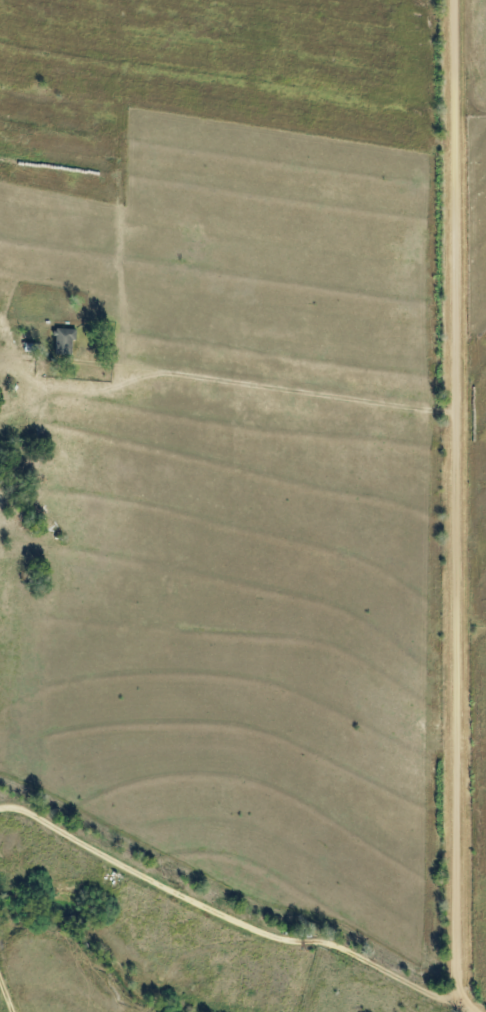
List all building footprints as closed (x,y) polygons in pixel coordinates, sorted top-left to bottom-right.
[(53,354),(70,355),(71,339),(74,339),(74,330),(54,329),(53,354)]
